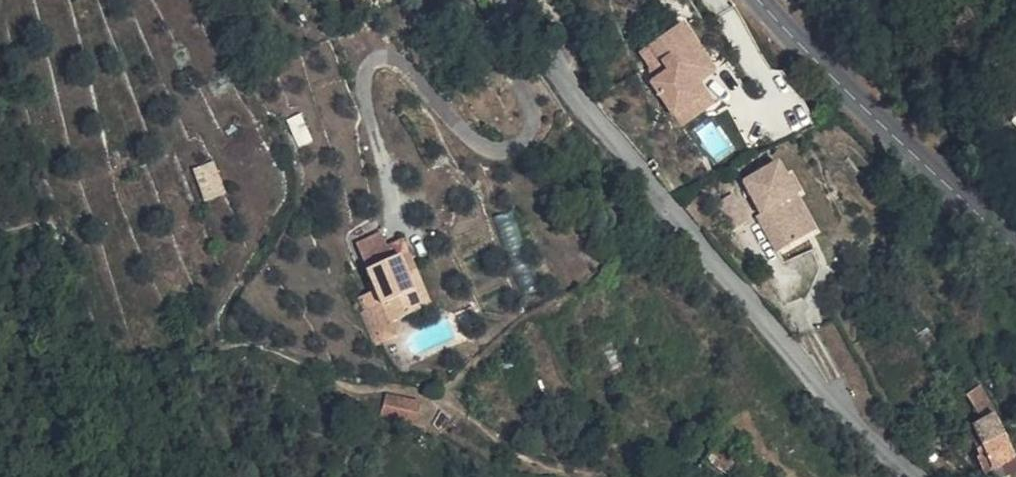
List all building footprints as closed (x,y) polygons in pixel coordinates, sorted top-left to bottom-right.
[(706,83),(682,44),(650,63),(665,88),(646,100),(669,134),(697,116),(686,95),(706,83)] [(714,94),(706,83),(686,95),(697,116),(669,134),(676,146),(712,123),(700,102),(714,94)] [(222,211),(210,182),(189,190),(200,220),(222,211)] [(773,188),(740,203),(755,236),(751,239),(769,276),(807,258),(773,188)] [(389,259),(366,266),(373,293),(397,286),(389,259)] [(409,302),(404,284),(397,286),(373,293),(382,326),(388,347),(432,335),(421,299),(409,302)] [(382,326),(363,332),(372,363),(392,358),(388,347),(382,326)] [(470,342),(456,346),(460,358),(474,353),(470,342)] [(419,418),(422,396),(388,391),(385,414),(419,418)] [(964,402),(953,408),(970,436),(952,446),(967,474),(967,476),(998,476),(1006,473),(982,430),(964,402)] [(423,460),(407,453),(404,461),(419,467),(423,460)]
